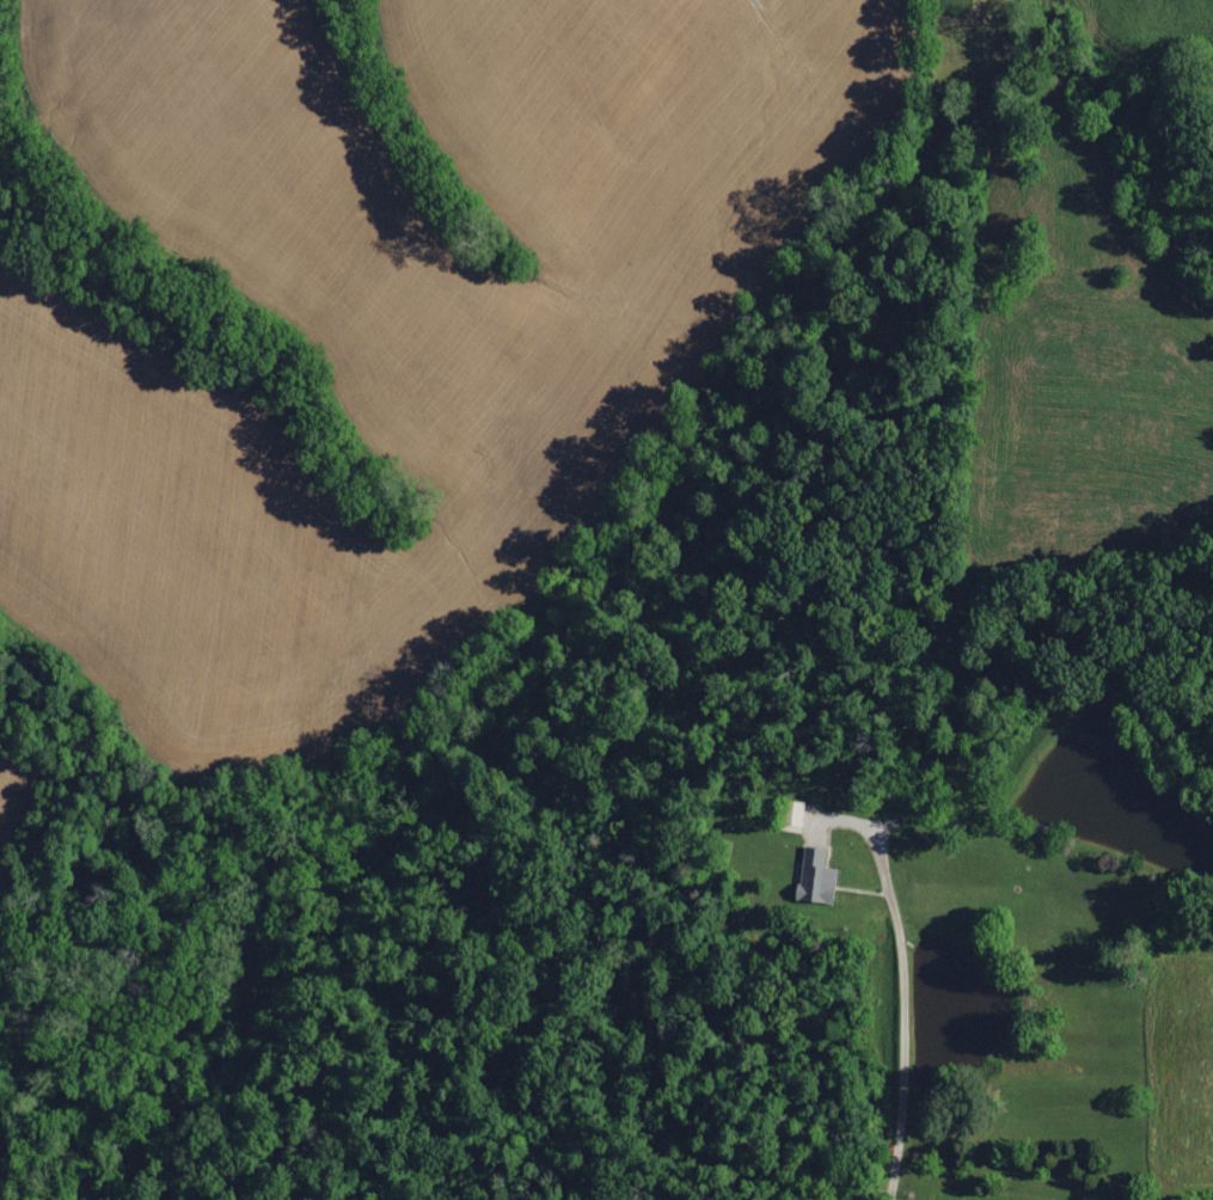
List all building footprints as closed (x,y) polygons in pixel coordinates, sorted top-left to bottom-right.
[(797,898),(833,903),(837,867),(824,866),(826,847),(804,844),(797,898)]
